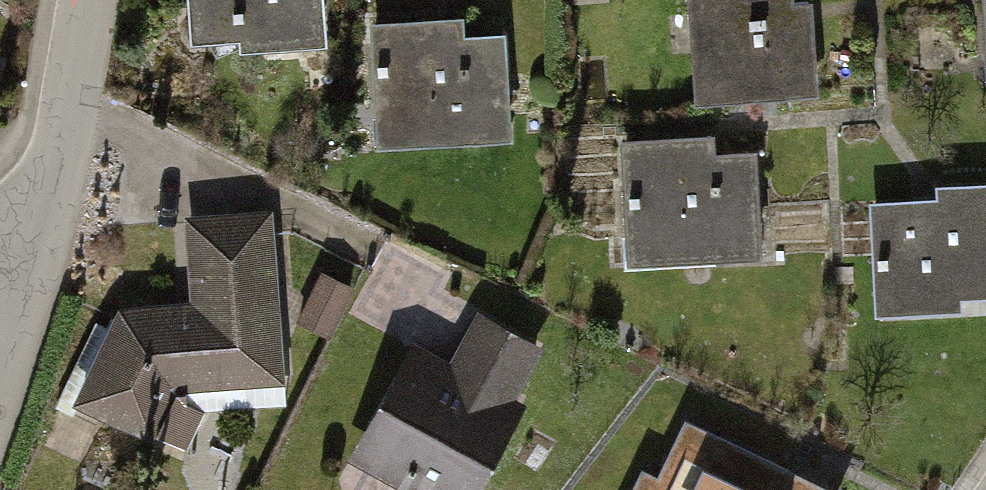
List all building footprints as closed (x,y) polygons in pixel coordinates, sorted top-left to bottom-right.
[(191,37),(238,33),(239,46),(328,38),(325,0),(189,0),(191,37)] [(697,98),(818,90),(812,0),(806,0),(792,1),(792,0),(691,0),(697,98)] [(369,19),(376,139),(512,132),(506,32),(466,34),(465,14),(369,19)] [(621,138),(628,259),(761,252),(756,150),(715,152),(714,133),(621,138)] [(878,309),(961,303),(961,290),(985,289),(985,181),(936,184),(937,196),(871,200),(878,309)] [(119,303),(75,397),(187,449),(206,408),(286,403),(273,207),(183,213),(189,298),(119,303)] [(355,285),(321,269),(296,321),(330,337),(355,285)] [(346,457),(406,489),(478,489),(528,399),(518,393),(545,344),(477,307),(450,357),(412,337),(346,457)] [(624,489),(845,489),(847,486),(688,411),(655,478),(635,469),(624,489)]
